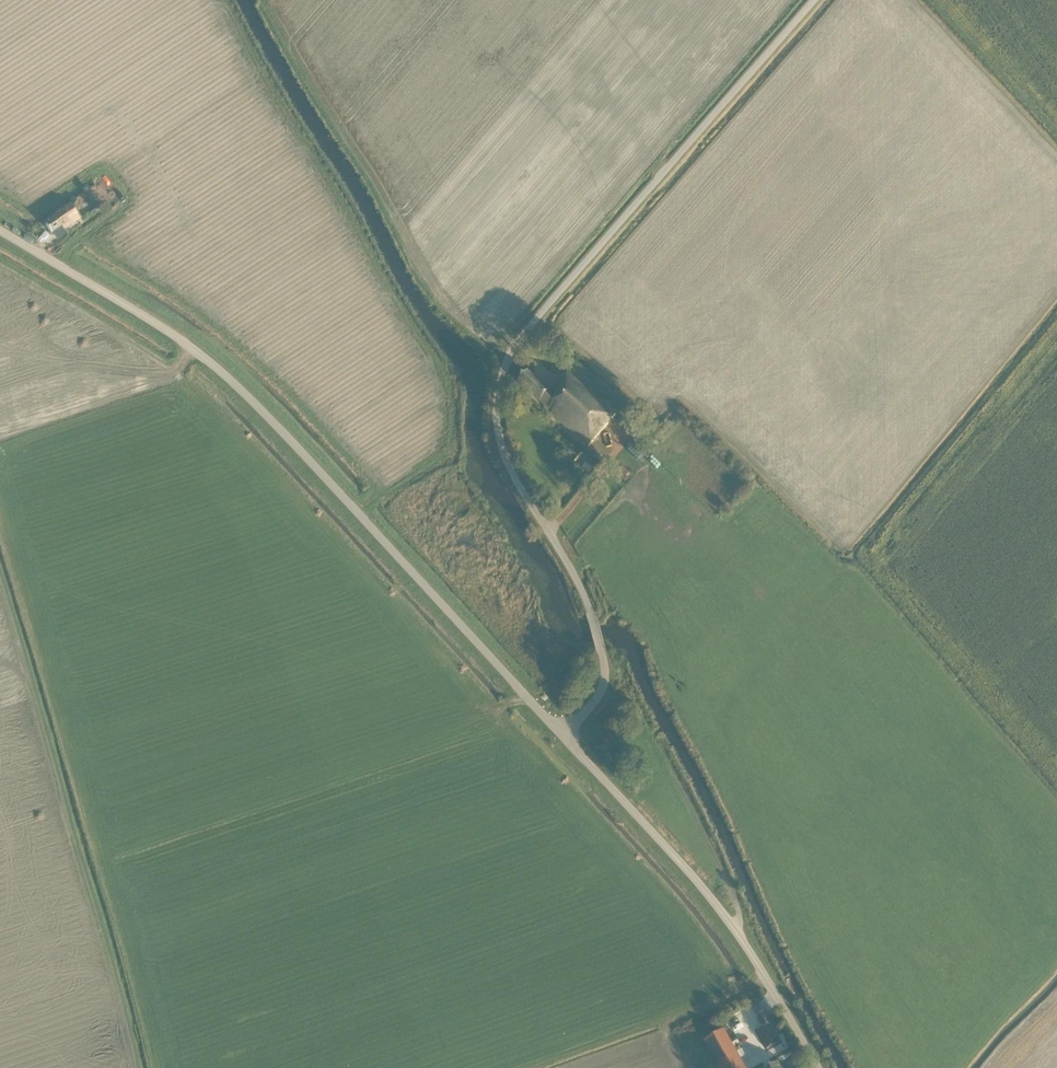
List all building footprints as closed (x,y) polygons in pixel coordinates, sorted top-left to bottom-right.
[(104,197),(108,203),(114,199),(110,193),(104,197)] [(71,206),(47,222),(49,225),(46,227),(51,235),(62,228),(63,230),(80,219),(71,206)] [(615,416),(600,403),(566,374),(551,392),(527,372),(518,384),(552,413),(550,415),(588,447),(615,416)] [(588,475),(597,465),(591,459),(582,469),(588,475)] [(775,1045),(765,1027),(777,1021),(771,1009),(756,1017),(762,1028),(757,1031),(767,1050),(775,1045)] [(719,1067),(744,1067),(731,1046),(723,1031),(704,1042),(706,1045),(708,1043),(715,1055),(713,1057),(719,1067)]
